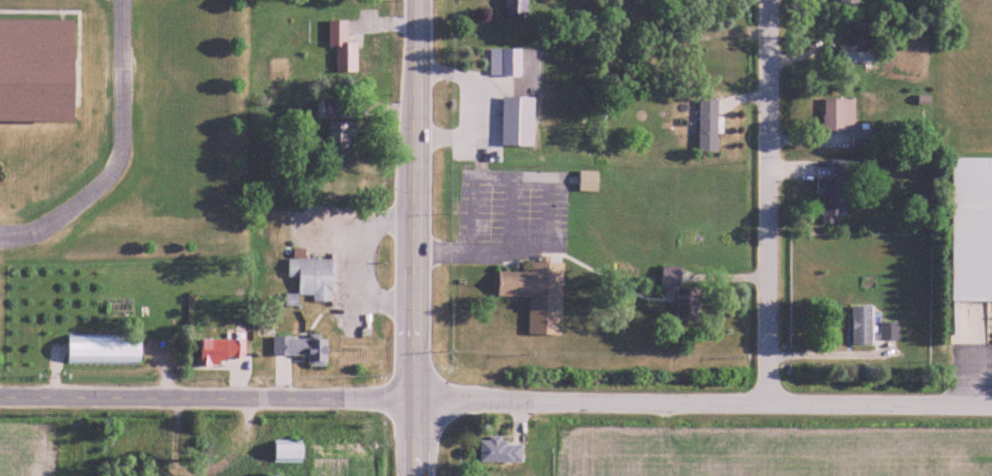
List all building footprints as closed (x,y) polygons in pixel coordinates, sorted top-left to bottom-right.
[(529,18),(529,0),(507,0),(507,18),(529,18)] [(78,20),(0,19),(0,121),(76,123),(78,20)] [(330,20),(330,47),(337,47),(337,72),(358,72),(358,42),(349,42),(349,20),(330,20)] [(522,76),(522,49),(491,49),(491,76),(522,76)] [(879,51),(840,51),(840,64),(879,64),(879,51)] [(504,146),(535,146),(535,97),(504,97),(504,146)] [(700,99),(700,153),(720,153),(720,99),(700,99)] [(847,132),(847,126),(856,126),(856,99),(825,99),(825,132),(847,132)] [(324,115),(339,115),(339,102),(324,102),(324,115)] [(358,123),(330,123),(330,149),(351,149),(351,140),(358,140),(358,123)] [(854,149),(870,149),(870,131),(854,131),(854,149)] [(991,302),(991,159),(955,159),(954,302),(991,302)] [(818,196),(823,196),(823,216),(848,217),(849,161),(833,160),(833,180),(818,180),(818,196)] [(599,192),(599,171),(580,171),(580,192),(599,192)] [(314,302),(334,302),(334,260),(289,260),(289,278),(300,278),(300,297),(314,297),(314,302)] [(506,273),(506,286),(501,286),(501,296),(530,297),(530,335),(563,336),(565,263),(532,262),(532,273),(506,273)] [(663,287),(679,288),(678,318),(700,319),(701,290),(681,289),(682,268),(663,267),(663,287)] [(874,307),(854,307),(854,346),(874,346),(874,307)] [(329,367),(329,338),(275,338),(275,357),(310,357),(310,367),(329,367)] [(143,366),(143,339),(69,339),(69,366),(143,366)] [(203,341),(203,366),(236,366),(236,341),(203,341)] [(482,439),(482,463),(524,463),(524,445),(505,445),(505,439),(482,439)] [(276,463),(305,463),(305,442),(276,442),(276,463)]
